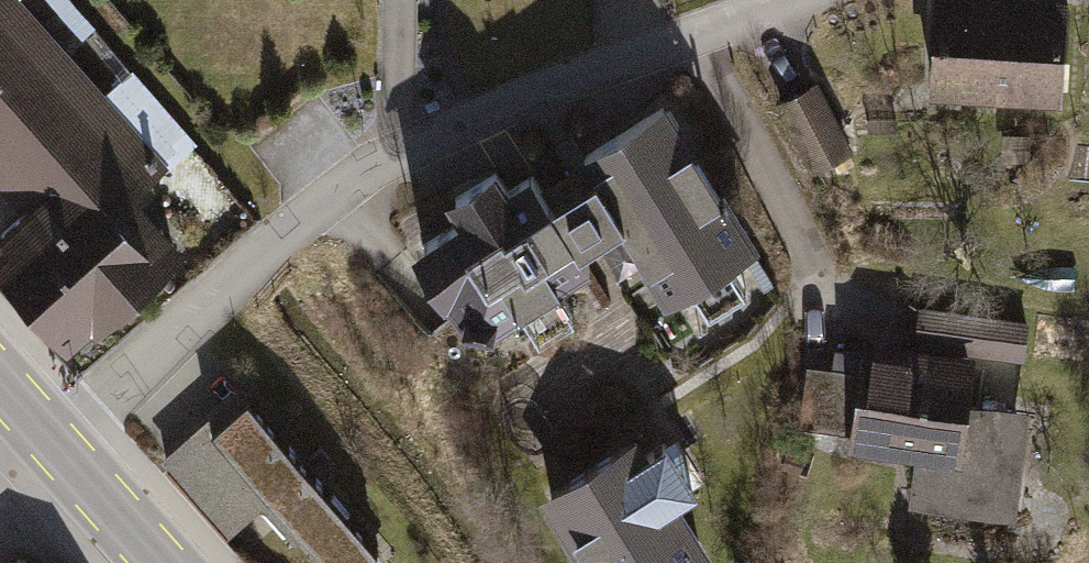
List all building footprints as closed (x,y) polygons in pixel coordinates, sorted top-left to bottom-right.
[(8,0),(0,0),(0,194),(13,208),(0,221),(0,291),(55,352),(174,246),(126,193),(192,134),(127,63),(93,94),(8,0)] [(73,38),(86,26),(63,0),(39,0),(73,38)] [(1049,0),(924,0),(918,90),(1052,99),(1059,1),(1049,0)] [(809,88),(763,110),(796,176),(842,153),(809,88)] [(443,223),(426,232),(463,293),(480,283),(497,311),(503,307),(520,333),(555,312),(539,285),(581,260),(570,242),(599,225),(647,306),(743,248),(709,191),(701,196),(649,109),(574,154),(582,167),(530,198),(513,169),(491,183),(481,165),(427,197),(443,223)] [(843,429),(841,453),(902,458),(898,505),(1008,515),(1017,412),(954,406),(959,353),(1016,358),(1019,321),(907,311),(904,345),(851,340),(849,367),(797,362),(791,424),(843,429)] [(272,498),(322,562),(360,562),(379,549),(254,387),(170,451),(231,530),(272,498)] [(524,496),(564,562),(688,562),(697,558),(665,504),(682,494),(678,488),(692,480),(668,440),(654,448),(649,439),(632,449),(624,436),(524,496)] [(0,554),(0,562),(13,562),(2,552),(0,554)]
